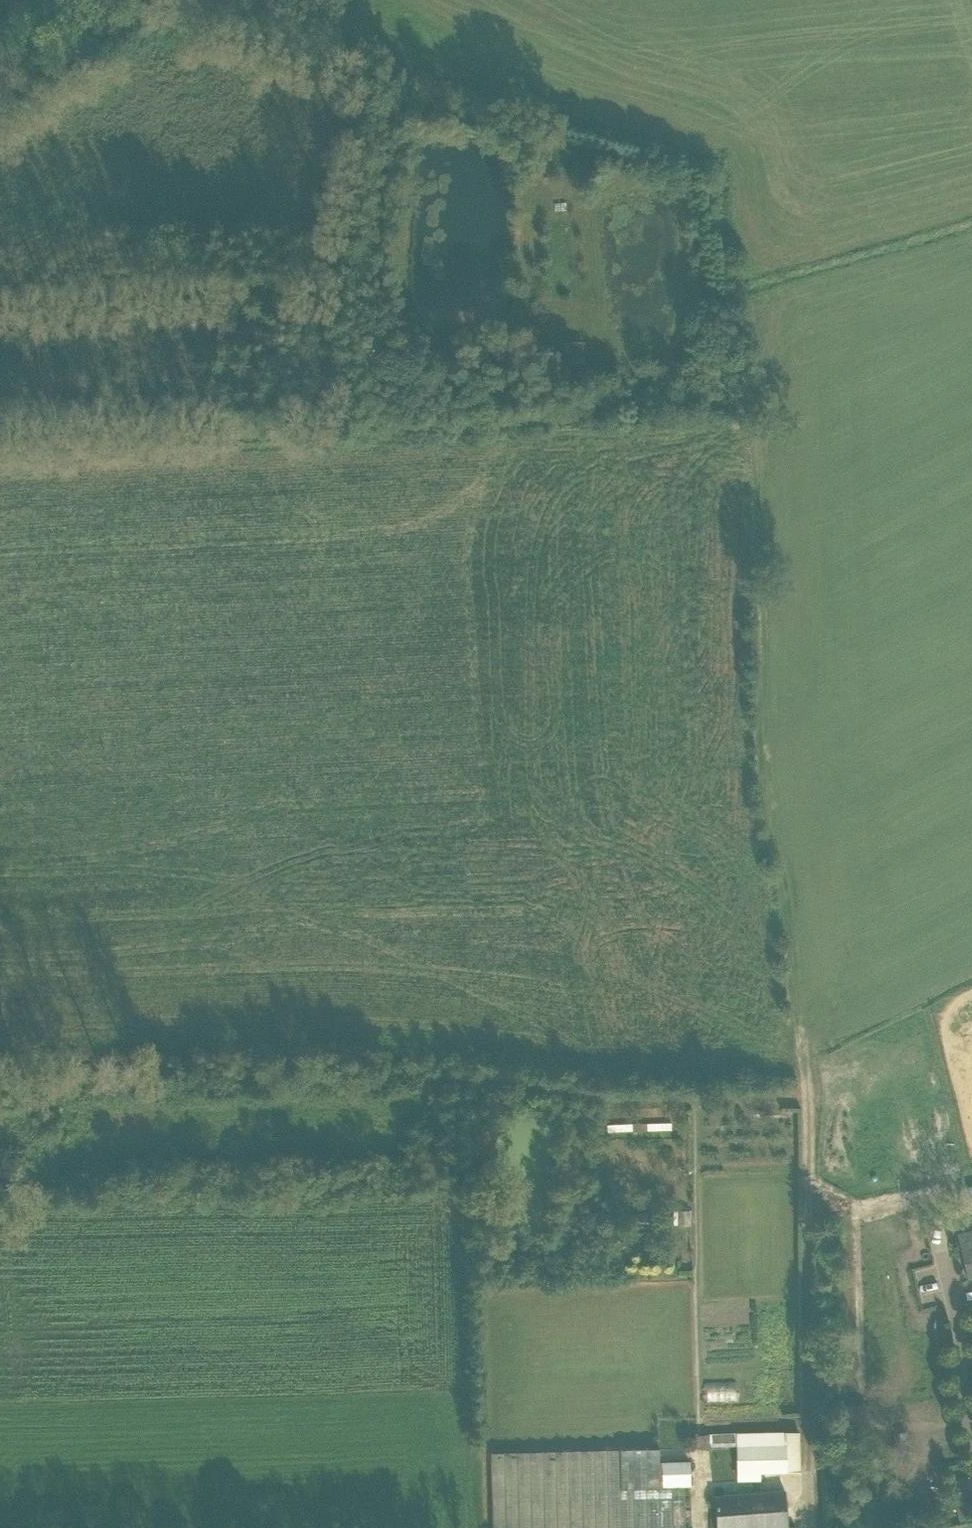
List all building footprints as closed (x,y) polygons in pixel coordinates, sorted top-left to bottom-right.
[(658,1130),(659,1109),(633,1109),(633,1129),(658,1130)] [(956,1235),(967,1280),(971,1279),(971,1231),(956,1235)] [(788,1469),(786,1412),(729,1413),(729,1430),(694,1431),(695,1446),(723,1446),(723,1479),(748,1479),(747,1470),(788,1469)] [(489,1454),(491,1527),(681,1527),(680,1488),(655,1489),(654,1450),(489,1454)] [(787,1489),(717,1493),(720,1527),(789,1527),(787,1489)]
